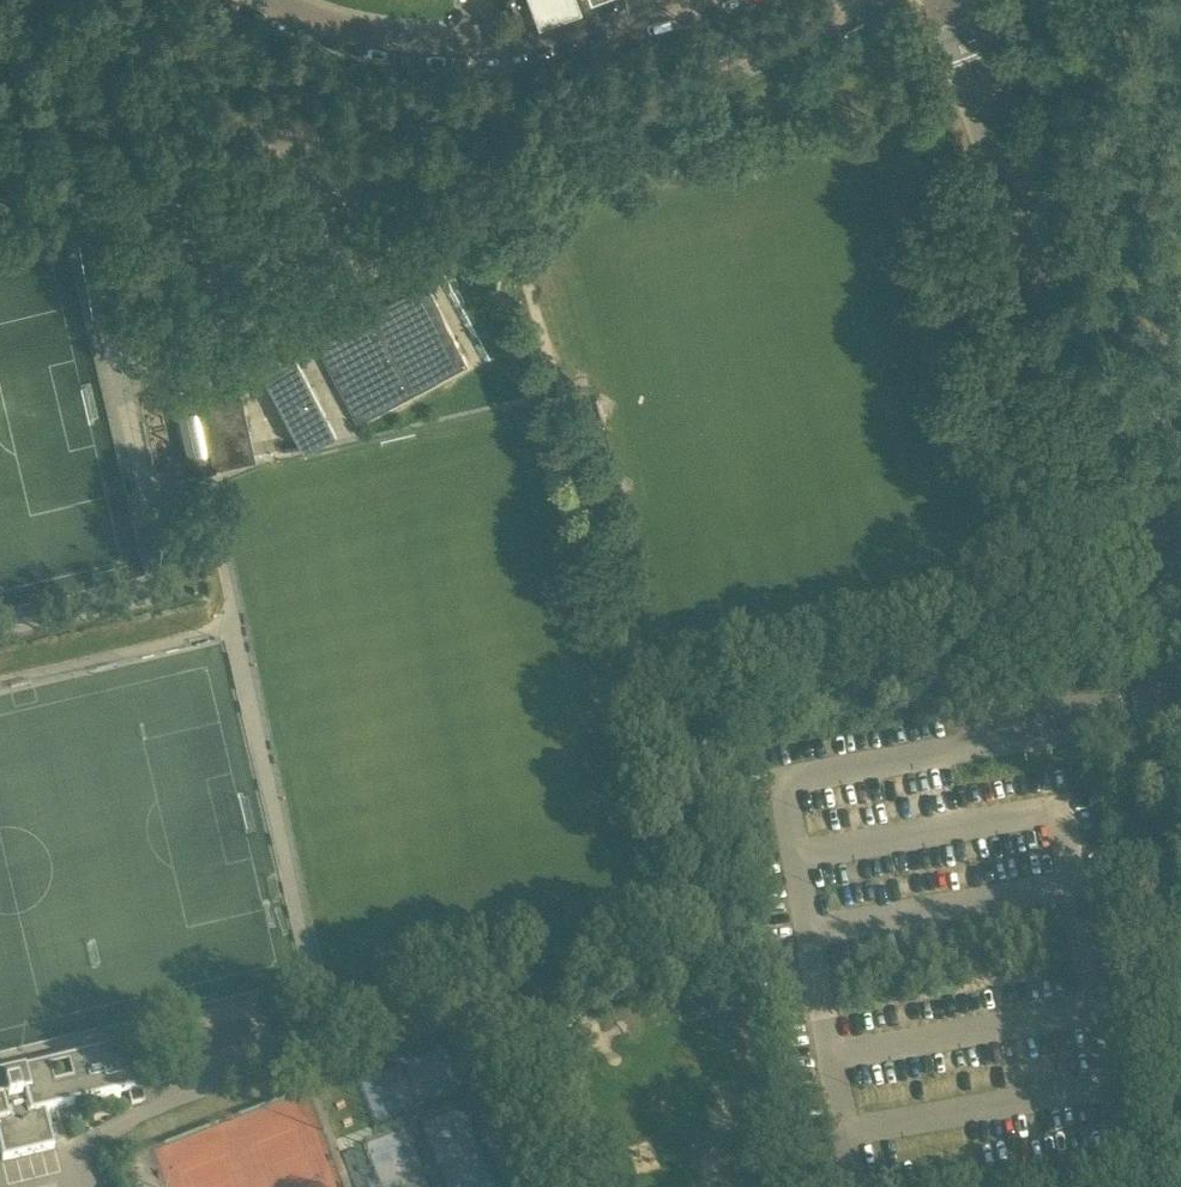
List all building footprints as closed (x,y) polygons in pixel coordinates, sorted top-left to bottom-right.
[(539,24),(582,10),(579,0),(532,0),(539,24)] [(370,311),(314,340),(356,422),(412,393),(469,364),(427,282),(370,311)] [(195,374),(195,375),(197,385),(198,391),(196,391),(212,463),(254,455),(239,383),(261,371),(302,449),(335,432),(293,353),(280,360),(268,336),(195,374)] [(185,387),(197,385),(195,375),(182,381),(185,387)] [(3,1159),(53,1147),(44,1111),(140,1088),(132,1052),(119,1055),(120,1059),(27,1081),(24,1068),(0,1074),(0,1148),(3,1159)] [(131,1105),(144,1102),(141,1090),(129,1093),(131,1105)]
